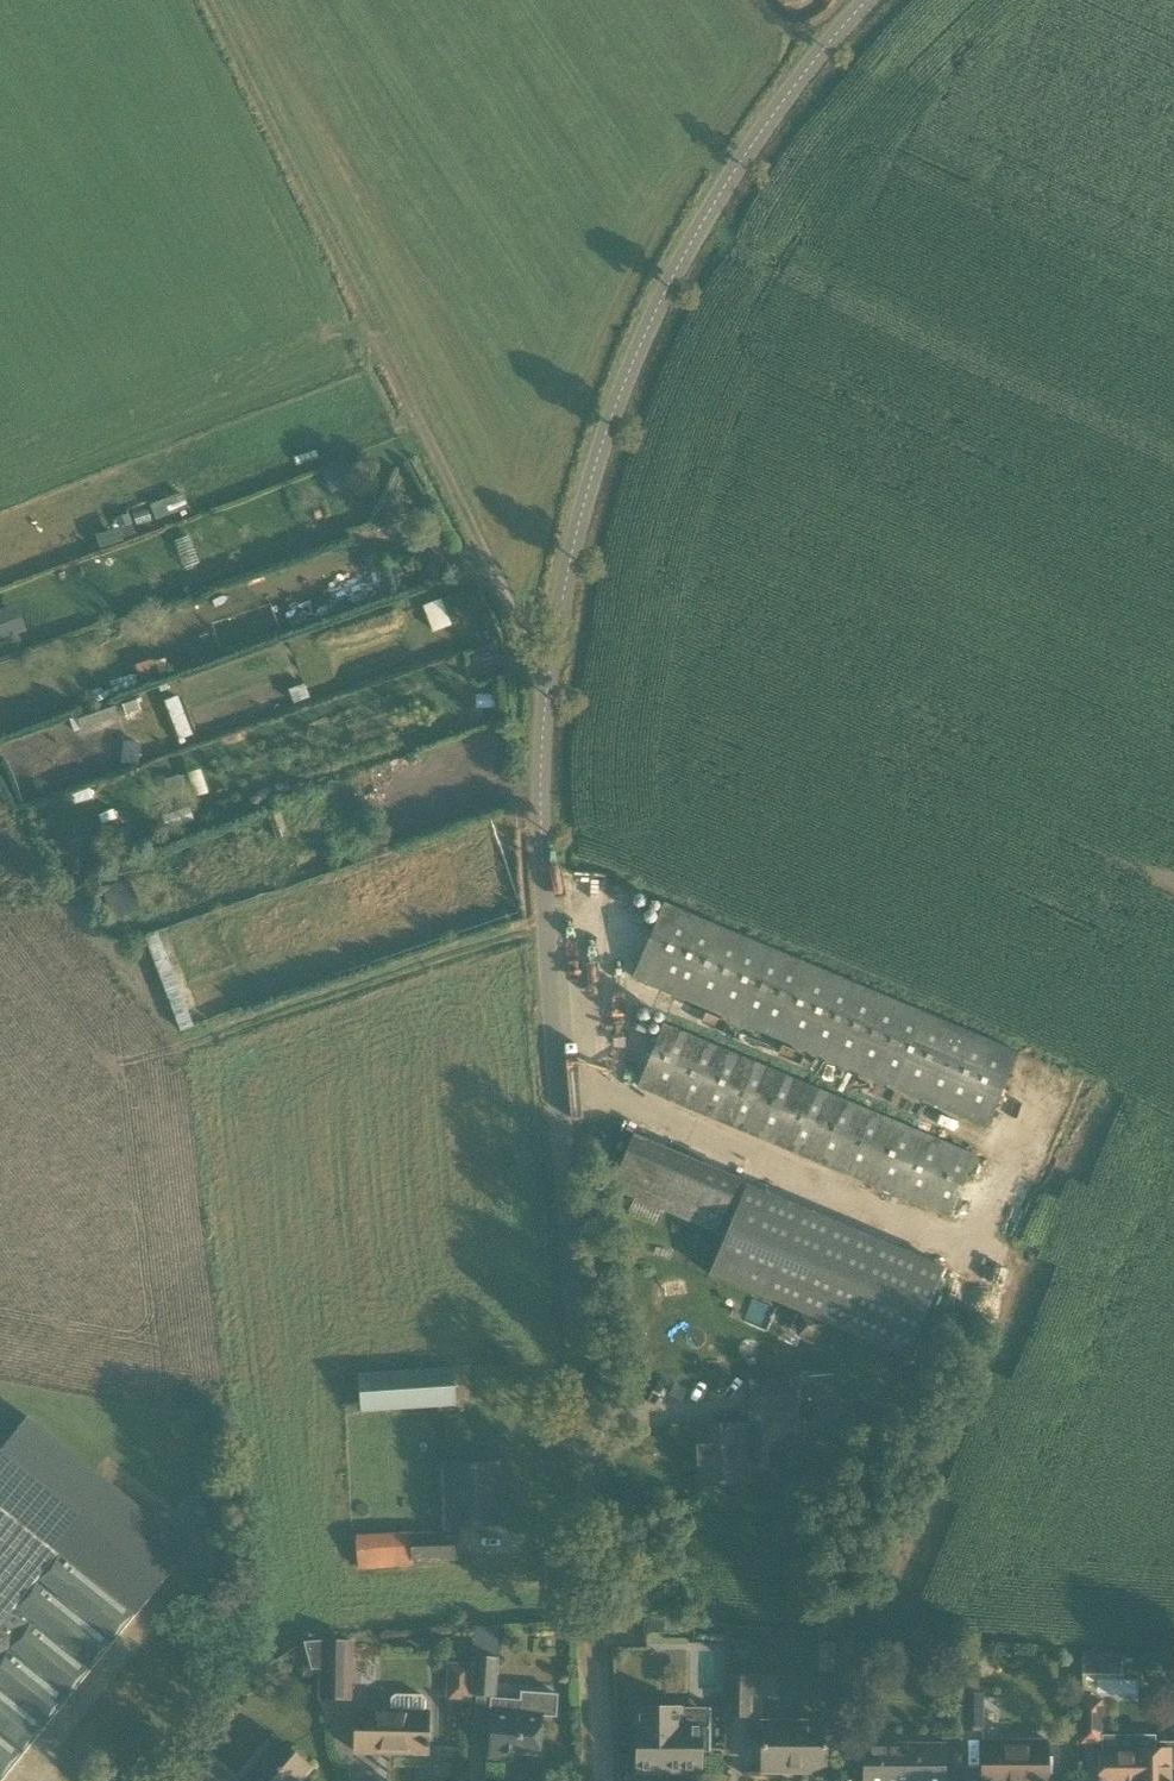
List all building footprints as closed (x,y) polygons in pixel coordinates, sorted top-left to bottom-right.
[(350,460),(326,472),(337,492),(360,480),(350,460)] [(153,504),(158,519),(191,506),(186,492),(153,504)] [(436,631),(456,625),(446,597),(426,604),(436,631)] [(1,640),(31,629),(21,602),(0,610),(0,637),(1,640)] [(1017,1053),(923,1014),(663,904),(632,977),(893,1087),(986,1128),(1017,1053)] [(161,932),(149,936),(184,1028),(196,1024),(161,932)] [(974,1157),(684,1035),(663,1026),(637,1085),(949,1216),(974,1157)] [(715,1232),(727,1201),(737,1178),(655,1144),(633,1135),(611,1188),(715,1232)] [(944,1268),(746,1185),(709,1273),(907,1356),(944,1268)] [(799,1313),(793,1326),(797,1337),(815,1345),(824,1324),(799,1313)] [(361,1411),(455,1405),(453,1368),(359,1374),(361,1411)] [(809,1385),(833,1383),(832,1368),(808,1369),(809,1385)] [(800,1395),(797,1395),(750,1397),(752,1423),(801,1421),(800,1395)] [(824,1434),(846,1426),(838,1405),(816,1413),(824,1434)] [(135,1613),(135,1614),(189,1547),(27,1417),(0,1451),(0,1780),(135,1613)] [(703,1485),(727,1484),(744,1483),(743,1450),(750,1450),(748,1424),(717,1426),(694,1427),(695,1451),(702,1450),(703,1485)] [(499,1464),(475,1465),(447,1466),(447,1487),(455,1487),(456,1525),(494,1523),(493,1488),(500,1488),(499,1464)] [(358,1562),(359,1569),(414,1566),(413,1558),(456,1557),(455,1534),(410,1536),(355,1539),(357,1562),(358,1562)] [(499,1625),(476,1626),(474,1655),(477,1655),(473,1695),(493,1696),(497,1657),(499,1625)] [(311,1669),(319,1669),(349,1670),(350,1642),(304,1643),(305,1644),(311,1669)] [(1082,1653),(1082,1674),(1100,1675),(1100,1654),(1082,1653)] [(726,1716),(751,1716),(751,1697),(776,1698),(776,1676),(749,1675),(749,1678),(727,1678),(726,1716)] [(493,1696),(492,1710),(488,1758),(503,1759),(504,1752),(539,1754),(542,1714),(557,1715),(558,1694),(520,1691),(519,1699),(493,1696)] [(962,1723),(964,1723),(964,1730),(981,1730),(982,1693),(962,1693),(962,1723)] [(390,1710),(356,1709),(355,1727),(355,1751),(426,1753),(427,1747),(428,1747),(428,1741),(427,1741),(427,1710),(426,1710),(427,1700),(422,1695),(394,1694),(391,1698),(390,1710)] [(1102,1743),(1102,1699),(1080,1698),(1079,1743),(1102,1743)] [(710,1752),(710,1717),(680,1717),(680,1707),(637,1707),(636,1772),(701,1772),(701,1752),(710,1752)] [(824,1748),(825,1723),(763,1721),(762,1748),(762,1772),(824,1772),(824,1748)] [(278,1740),(242,1780),(299,1780),(311,1768),(293,1752),(286,1746),(278,1740)] [(1142,1750),(1142,1753),(1099,1754),(1099,1780),(1169,1780),(1169,1767),(1173,1767),(1173,1741),(1154,1741),(1154,1750),(1142,1750)] [(944,1765),(944,1743),(863,1744),(863,1780),(944,1780),(944,1765)] [(1046,1766),(1047,1743),(982,1743),(982,1780),(1046,1780),(1046,1766)] [(193,1774),(202,1780),(228,1780),(230,1778),(206,1758),(193,1774)]
